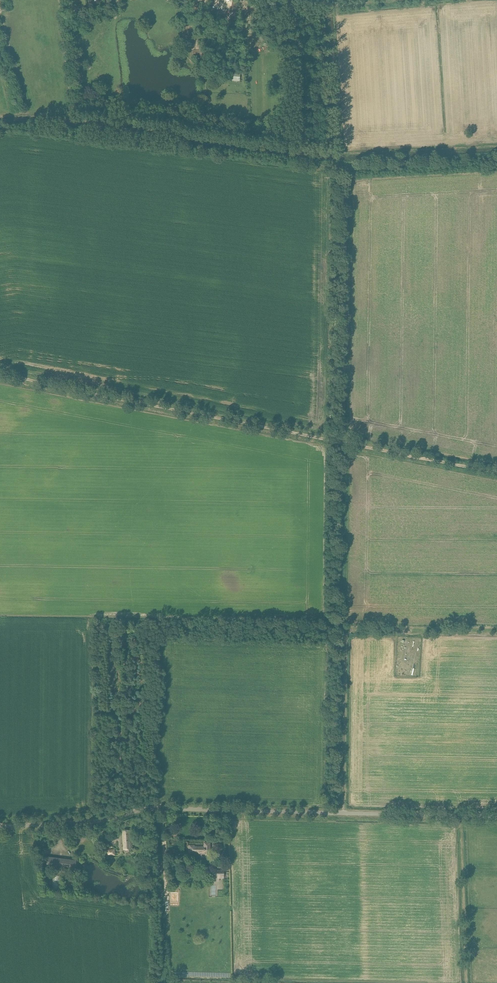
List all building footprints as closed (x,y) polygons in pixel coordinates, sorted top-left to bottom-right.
[(121,836),(122,844),(123,844),(123,846),(122,846),(122,850),(123,849),(123,850),(131,849),(131,830),(121,830),(121,836)] [(204,853),(204,856),(211,857),(211,852),(210,852),(210,843),(204,842),(204,846),(189,845),(189,853),(204,853)] [(46,869),(75,872),(77,860),(47,857),(46,869)]
